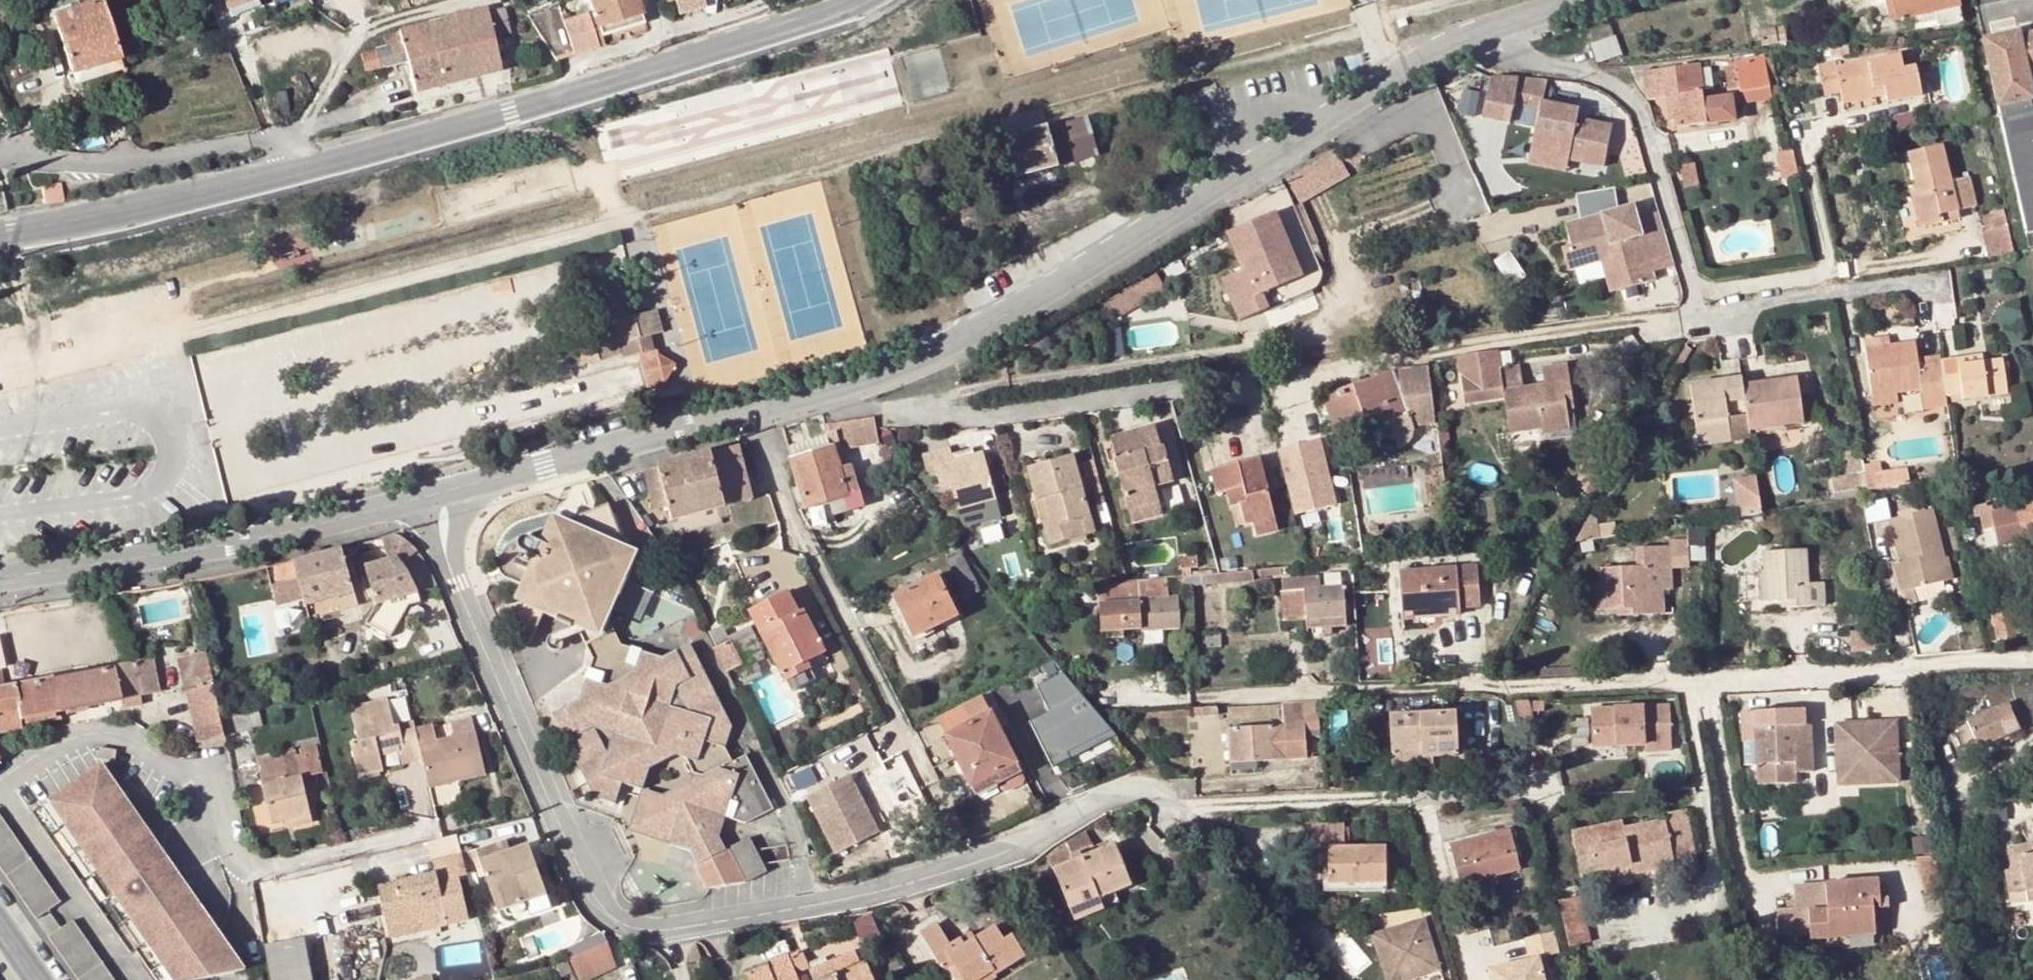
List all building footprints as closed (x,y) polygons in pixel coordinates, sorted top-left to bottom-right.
[(71,74),(119,58),(100,0),(77,0),(78,5),(54,13),(71,74)] [(260,0),(245,0),(227,7),(231,17),(262,5),(260,0)] [(638,15),(633,0),(587,0),(596,28),(638,15)] [(677,16),(696,10),(704,7),(702,0),(672,0),(677,16)] [(1897,19),(1893,0),(1884,0),(1888,21),(1897,19)] [(1961,19),(1956,0),(1893,0),(1897,19),(1934,11),(1937,25),(1961,19)] [(553,60),(596,47),(586,13),(561,21),(556,4),(555,2),(523,10),(553,60)] [(499,8),(483,12),(489,38),(506,34),(499,8)] [(482,10),(452,17),(467,79),(497,71),(482,10)] [(638,15),(596,28),(598,35),(640,23),(638,15)] [(467,79),(452,17),(426,24),(441,85),(467,79)] [(441,85),(426,24),(398,31),(401,43),(385,47),(389,65),(406,60),(413,93),(441,85)] [(1782,27),(1758,31),(1760,44),(1784,41),(1782,27)] [(382,35),(385,47),(401,43),(398,31),(382,35)] [(2015,37),(2014,32),(1981,39),(2023,225),(2032,223),(2032,119),(2024,121),(2021,104),(2032,101),(2026,72),(2032,70),(2032,33),(2015,37)] [(1613,36),(1590,44),(1597,62),(1619,54),(1613,36)] [(385,47),(374,49),(379,68),(389,65),(385,47)] [(366,71),(379,68),(374,49),(361,53),(366,71)] [(1901,51),(1838,66),(1844,91),(1880,82),(1882,91),(1885,101),(1921,93),(1914,64),(1904,66),(1901,51)] [(1739,92),(1767,87),(1761,56),(1734,61),(1739,92)] [(1761,56),(1767,87),(1775,86),(1768,56),(1761,56)] [(119,58),(71,74),(75,84),(123,69),(119,58)] [(1838,92),(1844,91),(1838,66),(1835,66),(1832,59),(1815,62),(1822,90),(1837,87),(1838,92)] [(1696,63),(1641,71),(1646,102),(1667,99),(1671,122),(1676,122),(1677,128),(1705,123),(1733,119),(1729,96),(1702,101),(1696,63)] [(1544,79),(1489,74),(1480,119),(1508,124),(1512,102),(1537,110),(1529,150),(1566,159),(1566,161),(1602,168),(1610,126),(1574,120),(1576,109),(1539,102),(1544,79)] [(1844,91),(1846,99),(1882,91),(1880,82),(1844,91)] [(1767,87),(1739,92),(1741,104),(1769,99),(1767,87)] [(1090,138),(1099,136),(1094,114),(1084,117),(1090,138)] [(1094,155),(1090,138),(1084,117),(1004,136),(1013,175),(1029,171),(1051,166),(1094,155)] [(1940,144),(1906,152),(1915,187),(1908,188),(1917,228),(1957,218),(1955,209),(1973,205),(1966,176),(1948,180),(1940,144)] [(1566,159),(1529,150),(1526,165),(1564,173),(1566,161),(1566,159)] [(1786,176),(1798,174),(1794,151),(1783,153),(1786,176)] [(1280,179),(1282,188),(1284,187),(1292,208),(1333,186),(1317,157),(1280,179)] [(1055,183),(1051,166),(1029,171),(1033,188),(1055,183)] [(1319,268),(1292,208),(1284,187),(1282,188),(1265,197),(1268,203),(1272,213),(1299,277),(1309,273),(1319,268)] [(1574,195),(1578,221),(1616,210),(1613,189),(1574,195)] [(14,194),(16,207),(33,204),(31,191),(14,194)] [(1573,256),(1610,245),(1621,289),(1654,281),(1651,273),(1672,266),(1657,213),(1635,219),(1631,206),(1616,210),(1578,221),(1564,225),(1570,246),(1573,256)] [(1982,217),(1985,231),(2005,226),(2002,210),(1990,212),(1990,215),(1982,217)] [(1261,294),(1299,277),(1272,213),(1225,233),(1242,271),(1234,275),(1222,280),(1239,319),(1249,315),(1267,307),(1261,294)] [(2012,253),(2005,226),(1985,231),(1981,232),(1987,257),(2012,253)] [(1573,256),(1570,246),(1560,248),(1566,271),(1599,261),(1608,293),(1621,289),(1610,245),(1573,256)] [(1299,277),(1261,294),(1267,307),(1306,291),(1299,277)] [(629,294),(619,296),(624,318),(634,315),(629,294)] [(657,309),(646,312),(652,334),(662,331),(657,309)] [(630,340),(652,334),(646,312),(634,315),(624,318),(630,340)] [(630,340),(624,318),(615,321),(618,332),(620,343),(630,340)] [(623,354),(620,343),(618,332),(571,345),(576,366),(623,354)] [(1925,406),(1947,403),(1945,392),(1940,359),(1940,355),(1918,358),(1915,338),(1865,346),(1873,394),(1898,390),(1921,387),(1925,406)] [(1985,352),(1961,356),(1962,363),(1986,360),(1985,352)] [(655,354),(642,357),(651,393),(664,389),(677,366),(655,354)] [(1940,359),(1945,392),(1963,390),(1964,397),(2010,390),(2006,357),(1986,360),(1962,363),(1961,356),(1940,359)] [(1499,374),(1480,377),(1484,401),(1503,399),(1508,432),(1540,427),(1566,423),(1563,410),(1562,399),(1569,398),(1563,364),(1541,367),(1543,383),(1520,386),(1517,366),(1498,369),(1499,374)] [(1428,366),(1392,371),(1407,415),(1411,426),(1436,424),(1428,366)] [(1392,371),(1322,395),(1334,430),(1349,425),(1351,429),(1387,417),(1389,421),(1407,415),(1392,371)] [(1796,377),(1742,385),(1746,413),(1748,431),(1785,425),(1803,423),(1796,377)] [(1742,385),(1741,378),(1689,385),(1697,437),(1729,433),(1727,419),(1727,415),(1734,414),(1746,413),(1742,385)] [(1900,401),(1898,390),(1873,394),(1874,405),(1900,401)] [(1571,409),(1569,398),(1562,399),(1563,410),(1571,409)] [(1575,429),(1571,409),(1563,410),(1566,423),(1567,430),(1575,429)] [(842,421),(824,425),(826,433),(831,446),(832,450),(876,440),(874,427),(872,416),(871,415),(842,421)] [(1541,434),(1567,430),(1566,423),(1540,427),(1541,434)] [(1749,439),(1786,433),(1785,425),(1748,431),(1749,439)] [(1151,426),(1109,438),(1114,457),(1112,459),(1130,524),(1160,517),(1151,487),(1170,482),(1160,446),(1157,446),(1151,426)] [(826,433),(786,445),(791,458),(831,446),(826,433)] [(1729,433),(1697,437),(1698,448),(1730,443),(1729,433)] [(1293,513),(1336,507),(1327,440),(1284,445),(1293,513)] [(832,450),(831,446),(791,458),(806,508),(807,508),(829,501),(844,496),(858,493),(849,464),(838,467),(832,450)] [(735,447),(649,468),(658,503),(668,500),(672,518),(748,499),(735,447)] [(947,448),(921,454),(925,470),(934,467),(940,488),(950,486),(957,509),(969,506),(993,499),(980,453),(951,461),(947,448)] [(1069,457),(1028,468),(1036,499),(1042,497),(1047,518),(1042,519),(1049,544),(1070,538),(1066,525),(1078,522),(1087,519),(1069,457)] [(1257,459),(1209,471),(1215,494),(1225,492),(1229,507),(1238,505),(1244,526),(1253,523),(1273,519),(1257,459)] [(1905,462),(1871,467),(1876,487),(1909,481),(1905,462)] [(1734,477),(1738,515),(1763,512),(1759,475),(1734,477)] [(844,496),(829,501),(834,513),(848,509),(844,496)] [(1042,497),(1036,499),(1042,519),(1047,518),(1042,497)] [(996,507),(993,499),(969,506),(971,514),(996,507)] [(811,520),(834,513),(829,501),(807,508),(811,520)] [(1989,511),(1991,510),(1990,506),(1984,507),(1984,503),(1972,506),(1974,517),(1978,515),(1981,530),(1993,528),(1989,511)] [(2016,506),(2022,541),(2024,547),(2032,545),(2032,504),(2032,503),(2016,506)] [(511,601),(545,616),(561,609),(579,613),(599,605),(603,591),(619,598),(626,584),(639,589),(658,582),(641,554),(625,547),(608,504),(566,520),(558,517),(550,512),(548,513),(545,528),(505,544),(502,549),(499,552),(497,556),(495,562),(497,572),(499,578),(503,581),(509,583),(515,585),(514,590),(512,594),(511,598),(511,601)] [(1996,545),(2022,541),(2016,506),(1991,510),(1989,511),(1993,528),(1996,545)] [(1888,513),(1894,559),(1901,558),(1905,586),(1949,580),(1944,551),(1938,552),(1931,507),(1888,513)] [(545,528),(548,513),(532,516),(521,520),(514,522),(509,526),(502,535),(497,541),(494,547),(493,553),(495,555),(497,556),(499,552),(502,549),(505,544),(545,528)] [(1276,532),(1273,519),(1253,523),(1256,537),(1276,532)] [(1084,538),(1078,522),(1066,525),(1070,538),(1071,541),(1084,538)] [(1703,537),(1703,522),(1686,524),(1686,539),(1703,537)] [(1993,528),(1981,530),(1984,547),(1996,545),(1993,528)] [(389,535),(379,538),(386,561),(363,567),(373,605),(363,624),(388,638),(405,607),(418,603),(415,593),(434,588),(428,573),(421,560),(413,548),(407,540),(401,536),(395,535),(389,535)] [(1686,566),(1686,539),(1670,541),(1670,548),(1670,567),(1686,566)] [(1670,548),(1636,548),(1637,567),(1641,566),(1642,591),(1658,591),(1671,590),(1670,567),(1670,548)] [(340,549),(265,568),(270,589),(298,581),(302,600),(304,605),(352,592),(340,549)] [(1764,600),(1781,600),(1792,599),(1792,605),(1822,604),(1821,583),(1807,584),(1805,550),(1762,552),(1763,575),(1764,600)] [(959,553),(946,560),(966,597),(978,591),(959,553)] [(1901,558),(1894,559),(1890,559),(1894,588),(1905,586),(1901,558)] [(1397,572),(1401,612),(1432,609),(1433,616),(1457,614),(1457,608),(1478,605),(1474,566),(1397,572)] [(1637,567),(1599,568),(1600,582),(1601,609),(1615,608),(1627,608),(1628,615),(1659,614),(1658,591),(1642,591),(1641,566),(1637,567)] [(1279,567),(1259,568),(1259,576),(1278,574),(1279,567)] [(1179,576),(1180,586),(1252,579),(1251,569),(1216,572),(1179,576)] [(936,574),(891,596),(911,636),(956,614),(936,574)] [(1317,577),(1281,579),(1283,619),(1304,619),(1305,628),(1320,627),(1321,635),(1329,635),(1329,626),(1345,625),(1342,586),(1318,587),(1317,577)] [(298,581),(270,589),(275,606),(302,600),(298,581)] [(586,645),(614,631),(609,621),(619,598),(603,591),(599,605),(579,613),(561,609),(545,616),(575,629),(586,645)] [(748,610),(785,680),(807,668),(809,667),(806,660),(823,650),(803,610),(797,612),(786,591),(748,610)] [(355,603),(352,592),(304,605),(307,616),(355,603)] [(1177,628),(1175,597),(1138,599),(1138,602),(1122,602),(1122,605),(1110,606),(1110,628),(1124,627),(1124,629),(1140,628),(1140,631),(1177,628)] [(420,609),(418,603),(405,607),(388,638),(363,624),(356,637),(381,650),(400,645),(420,609)] [(2009,606),(1990,609),(1996,639),(2015,635),(2009,606)] [(1402,619),(1433,616),(1432,609),(1401,612),(1402,619)] [(712,628),(706,631),(710,637),(715,634),(712,628)] [(621,781),(642,788),(648,768),(676,754),(683,756),(691,772),(686,789),(669,796),(677,813),(668,842),(689,850),(696,863),(723,850),(717,838),(724,816),(744,822),(771,808),(745,755),(731,762),(723,747),(729,725),(716,698),(688,712),(675,686),(689,680),(674,651),(661,657),(640,651),(636,664),(626,662),(630,647),(620,643),(614,631),(586,645),(593,659),(590,668),(603,673),(600,683),(586,678),(580,698),(565,706),(572,721),(559,727),(594,796),(614,802),(621,781)] [(1220,634),(1205,634),(1205,646),(1220,646),(1220,634)] [(728,640),(712,648),(725,672),(740,664),(728,640)] [(689,680),(703,672),(688,644),(674,651),(689,680)] [(136,659),(151,657),(149,647),(132,650),(136,659)] [(640,651),(630,647),(626,662),(636,664),(640,651)] [(212,691),(203,653),(178,659),(198,742),(223,737),(217,713),(212,691)] [(51,676),(57,710),(158,690),(151,657),(136,659),(51,676)] [(603,673),(590,668),(586,678),(600,683),(603,673)] [(813,679),(807,668),(785,680),(791,690),(813,679)] [(1053,764),(1067,757),(1065,752),(1111,729),(1062,670),(1036,683),(1049,709),(1030,719),(1053,764)] [(688,712),(716,698),(711,689),(703,672),(689,680),(675,686),(688,712)] [(18,710),(19,717),(57,710),(51,676),(23,681),(9,684),(16,710),(18,710)] [(0,685),(0,712),(16,710),(9,684),(3,685),(0,685)] [(989,712),(980,694),(935,717),(945,736),(989,712)] [(417,745),(412,721),(393,725),(386,698),(350,707),(358,742),(350,743),(357,774),(381,769),(378,754),(399,749),(401,763),(421,758),(417,745)] [(1538,707),(1536,699),(1527,701),(1528,709),(1538,707)] [(1527,701),(1514,704),(1520,728),(1532,726),(1528,709),(1527,701)] [(1283,704),(1283,726),(1285,760),(1306,759),(1304,703),(1283,704)] [(2007,704),(1965,721),(1975,746),(2018,729),(2007,704)] [(572,721),(565,706),(552,712),(559,727),(572,721)] [(1218,708),(1203,709),(1203,717),(1219,716),(1218,708)] [(1669,709),(1590,713),(1592,751),(1645,748),(1646,755),(1672,754),(1669,709)] [(19,717),(18,710),(16,710),(0,712),(0,731),(19,727),(20,727),(19,717)] [(945,736),(971,785),(1015,763),(989,712),(945,736)] [(1453,713),(1390,715),(1392,757),(1429,756),(1455,755),(1453,713)] [(454,736),(417,745),(421,758),(427,787),(457,781),(484,774),(471,718),(451,722),(454,736)] [(1894,720),(1834,724),(1837,784),(1898,780),(1894,720)] [(1754,722),(1756,764),(1794,762),(1794,772),(1811,771),(1808,726),(1775,728),(1774,721),(1754,722)] [(1283,726),(1228,728),(1229,762),(1254,761),(1285,760),(1283,726)] [(1111,729),(1065,752),(1067,757),(1116,734),(1111,729)] [(107,744),(88,751),(93,761),(112,754),(107,744)] [(271,822),(284,819),(292,817),(294,826),(311,822),(295,752),(257,761),(271,822)] [(1429,756),(1392,757),(1392,765),(1429,764),(1429,756)] [(1254,761),(1229,762),(1229,772),(1254,771),(1254,761)] [(1794,762),(1756,764),(1758,785),(1795,783),(1794,772),(1794,762)] [(48,797),(149,940),(140,946),(136,949),(158,979),(199,979),(200,979),(145,902),(114,858),(126,849),(119,840),(141,825),(121,797),(100,811),(93,801),(114,787),(98,763),(48,797)] [(1019,773),(1015,763),(971,785),(976,796),(1019,773)] [(848,773),(805,795),(835,853),(878,831),(852,780),(848,773)] [(669,796),(642,788),(629,829),(668,842),(677,813),(669,796)] [(48,797),(40,803),(140,946),(149,940),(48,797)] [(1581,885),(1616,878),(1614,866),(1669,854),(1672,866),(1674,875),(1697,870),(1684,809),(1661,814),(1661,820),(1640,824),(1622,828),(1621,821),(1570,831),(1581,885)] [(21,896),(36,919),(62,902),(0,815),(0,867),(21,896)] [(292,817),(284,819),(287,827),(294,826),(292,817)] [(1343,824),(1311,824),(1312,849),(1326,849),(1327,883),(1385,884),(1384,847),(1343,847),(1343,824)] [(1460,885),(1476,881),(1494,876),(1518,870),(1508,830),(1450,845),(1460,885)] [(126,849),(114,858),(145,902),(200,979),(203,979),(236,971),(242,970),(213,928),(191,943),(185,934),(207,919),(186,891),(164,905),(159,897),(180,882),(146,834),(138,839),(126,849)] [(474,846),(477,856),(509,846),(505,835),(474,846)] [(487,885),(497,882),(510,878),(513,886),(520,903),(527,901),(524,896),(542,890),(525,840),(509,846),(477,856),(487,885)] [(466,843),(459,844),(462,855),(465,875),(473,874),(466,843)] [(1113,844),(1082,857),(1072,861),(1052,869),(1068,910),(1112,891),(1129,885),(1113,844)] [(1069,855),(1072,861),(1082,857),(1079,851),(1069,855)] [(1616,878),(1672,866),(1669,854),(1614,866),(1616,878)] [(458,877),(465,875),(462,855),(433,861),(436,873),(426,876),(378,886),(390,937),(468,920),(458,877)] [(2019,857),(2027,901),(2032,900),(2032,855),(2019,857)] [(1494,876),(1476,881),(1478,890),(1496,885),(1494,876)] [(510,878),(497,882),(502,897),(505,902),(512,904),(520,903),(513,886),(510,878)] [(1872,908),(1880,907),(1878,880),(1824,884),(1825,909),(1808,910),(1809,939),(1873,934),(1872,908)] [(1116,902),(1112,891),(1068,910),(1073,919),(1116,902)] [(1581,895),(1559,901),(1571,946),(1594,940),(1581,895)] [(48,936),(56,948),(79,979),(116,979),(74,919),(48,936)] [(994,973),(1023,956),(1002,923),(965,946),(954,953),(949,945),(935,924),(919,933),(942,971),(952,965),(962,979),(977,979),(993,970),(994,973)] [(1375,947),(1386,979),(1443,979),(1428,931),(1375,947)] [(264,945),(267,964),(270,979),(311,979),(303,937),(264,945)] [(959,938),(949,945),(954,953),(965,946),(959,938)] [(567,958),(579,979),(585,979),(615,965),(603,940),(567,958)] [(800,949),(786,954),(789,962),(803,957),(800,949)] [(865,965),(864,962),(859,965),(854,951),(809,970),(813,979),(871,979),(865,965)] [(770,970),(789,962),(786,954),(767,963),(770,970)] [(1546,956),(1491,962),(1492,979),(1548,979),(1546,956)] [(865,965),(871,979),(881,979),(884,979),(875,960),(865,965)] [(568,962),(556,966),(560,975),(571,972),(568,962)] [(789,962),(770,970),(767,963),(744,972),(748,979),(797,979),(789,962)] [(238,979),(260,979),(257,967),(242,970),(236,971),(238,979)] [(994,973),(993,970),(977,979),(993,979),(997,977),(994,973)] [(236,971),(203,979),(238,979),(236,971)]
